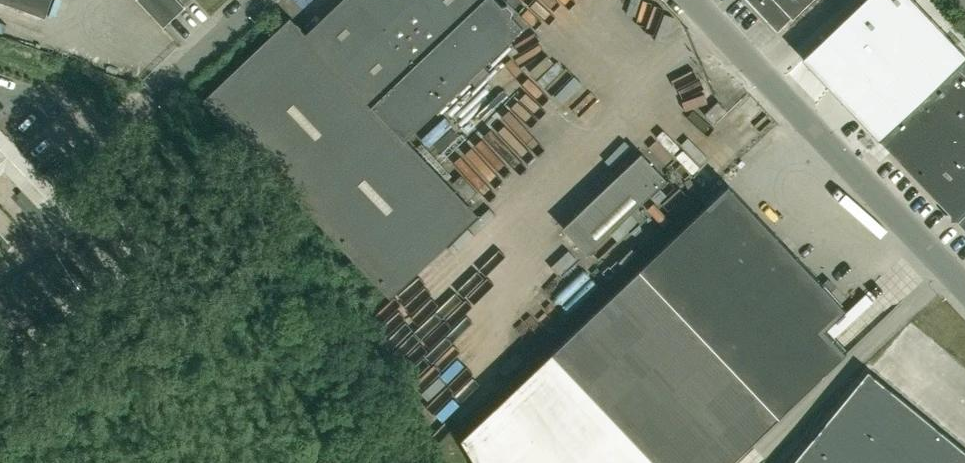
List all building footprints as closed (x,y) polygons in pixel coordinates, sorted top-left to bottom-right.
[(52,0),(0,0),(46,16),(52,0)] [(164,28),(185,7),(179,0),(138,0),(164,28)] [(523,26),(497,0),(342,0),(305,34),(290,17),(204,99),(392,295),(477,213),(406,139),(523,26)] [(777,31),(791,17),(792,18),(811,0),(748,0),(777,31)] [(881,141),(936,199),(964,230),(964,61),(881,141)] [(718,100),(704,113),(713,123),(727,110),(718,100)] [(27,154),(4,131),(0,135),(0,173),(5,168),(26,190),(68,234),(86,217),(44,173),(45,173),(27,154)] [(666,178),(664,176),(641,152),(563,226),(588,252),(666,178)] [(476,193),(489,206),(526,170),(513,157),(476,193)] [(845,356),(823,333),(845,312),(723,187),(463,438),(478,462),(731,462),(845,356)] [(58,254),(0,291),(0,341),(81,288),(58,254)] [(868,370),(791,462),(964,462),(964,451),(868,370)]
